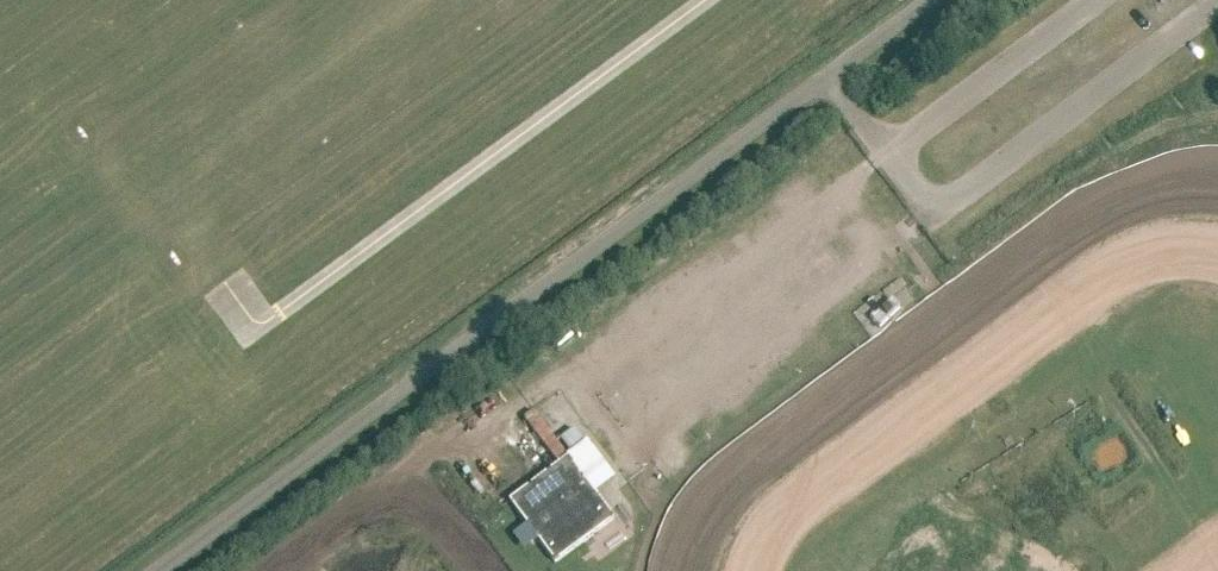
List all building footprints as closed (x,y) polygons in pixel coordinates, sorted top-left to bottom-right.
[(899,280),(856,307),(872,332),(915,305),(899,280)] [(614,522),(569,461),(510,504),(554,565),(614,522)]
